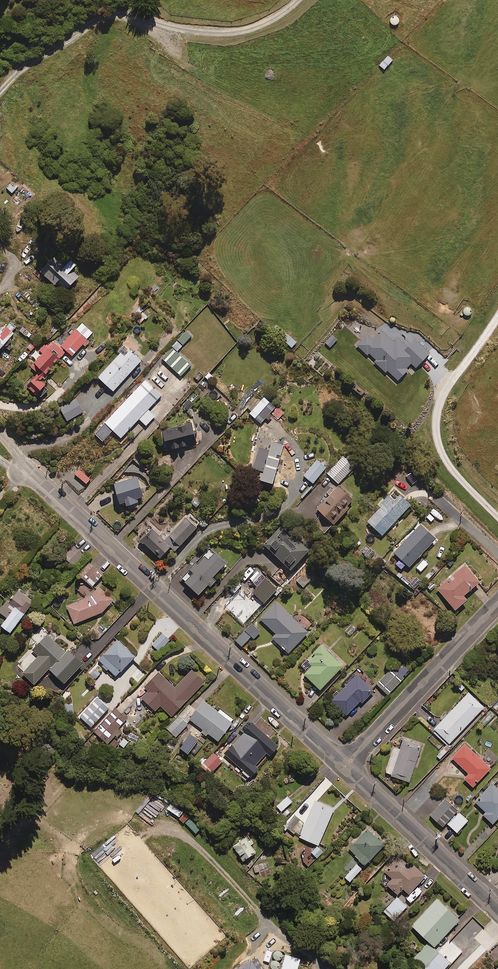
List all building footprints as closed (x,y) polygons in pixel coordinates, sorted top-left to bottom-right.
[(400,19),(393,15),(389,22),(396,26),(400,19)] [(393,61),(388,56),(379,66),(384,71),(393,61)] [(18,187),(13,182),(7,188),(12,193),(18,187)] [(67,267),(56,257),(42,273),(66,294),(80,278),(73,272),(78,266),(72,261),(67,267)] [(94,334),(83,323),(61,346),(73,356),(94,334)] [(2,330),(0,328),(0,352),(15,334),(13,332),(16,329),(10,324),(8,327),(6,326),(2,330)] [(378,332),(373,328),(357,346),(368,355),(369,353),(377,360),(375,362),(386,372),(387,371),(399,381),(413,365),(417,368),(430,353),(414,339),(407,347),(397,337),(393,342),(380,330),(378,332)] [(26,329),(23,334),(33,341),(36,337),(26,329)] [(192,337),(186,331),(172,346),(178,352),(192,337)] [(297,343),(287,333),(282,339),(292,348),(297,343)] [(48,386),(43,382),(52,373),(50,370),(66,353),(51,339),(41,351),(44,354),(31,367),(39,374),(28,387),(39,396),(48,386)] [(27,347),(28,348),(18,359),(22,363),(36,348),(31,343),(27,347)] [(142,361),(125,345),(119,352),(121,353),(99,377),(115,392),(142,361)] [(192,366),(173,347),(162,358),(182,377),(192,366)] [(163,396),(146,380),(96,435),(107,445),(117,434),(122,439),(140,420),(147,426),(156,417),(149,411),(163,396)] [(195,392),(183,406),(189,411),(201,397),(195,392)] [(274,417),(271,414),(277,409),(266,398),(251,414),(262,424),(267,419),(269,421),(274,417)] [(84,413),(76,399),(61,409),(69,422),(84,413)] [(193,423),(169,429),(169,433),(162,434),(165,450),(172,448),(173,452),(188,448),(188,445),(198,443),(193,423)] [(281,447),(274,442),(267,451),(266,450),(255,462),(263,468),(258,473),(272,484),(286,467),(274,457),(281,447)] [(356,468),(343,456),(327,473),(340,485),(356,468)] [(328,468),(318,460),(304,476),(314,484),(328,468)] [(144,497),(138,477),(115,484),(122,505),(127,503),(128,507),(140,504),(138,499),(144,497)] [(355,500),(341,486),(319,509),(336,525),(350,510),(348,508),(355,500)] [(396,502),(390,496),(380,506),(382,508),(369,522),(383,536),(413,506),(402,496),(396,502)] [(202,524),(189,513),(166,540),(153,529),(142,541),(163,560),(168,554),(173,558),(202,524)] [(437,540),(419,523),(415,527),(417,530),(395,553),(411,568),(437,540)] [(311,551),(282,526),(264,546),(293,571),(311,551)] [(365,544),(360,551),(372,561),(377,555),(365,544)] [(80,551),(74,545),(63,555),(75,567),(82,559),(76,554),(80,551)] [(228,565),(210,549),(182,579),(201,596),(211,585),(213,588),(218,582),(214,579),(228,565)] [(436,556),(431,551),(423,558),(428,563),(436,556)] [(103,576),(90,564),(79,575),(93,587),(103,576)] [(481,583),(466,566),(439,590),(457,611),(469,601),(465,597),(481,583)] [(317,574),(312,568),(298,583),(304,588),(317,574)] [(422,583),(415,578),(409,585),(415,591),(422,583)] [(105,613),(115,601),(100,587),(92,596),(67,607),(75,625),(105,613)] [(261,598),(251,589),(243,598),(237,593),(226,606),(242,620),(261,598)] [(19,591),(11,602),(9,600),(0,612),(0,613),(8,619),(2,627),(12,634),(35,604),(19,591)] [(310,633),(277,603),(261,620),(277,635),(273,639),(290,654),(310,633)] [(170,640),(163,634),(153,645),(159,651),(170,640)] [(67,654),(48,636),(34,651),(40,657),(24,674),(36,685),(50,670),(66,685),(84,665),(70,651),(67,654)] [(104,665),(102,666),(108,672),(109,671),(117,678),(136,658),(118,640),(98,660),(104,665)] [(345,667),(323,646),(303,666),(308,672),(305,675),(322,691),(345,667)] [(411,672),(402,663),(393,672),(390,669),(376,684),(388,696),(411,672)] [(146,674),(139,668),(132,676),(139,682),(146,674)] [(102,675),(95,669),(89,675),(96,681),(102,675)] [(205,683),(193,672),(177,689),(160,673),(145,689),(149,692),(142,699),(156,712),(161,706),(174,718),(205,683)] [(375,692),(355,673),(343,686),(346,688),(333,702),(348,717),(361,703),(363,704),(375,692)] [(482,704),(467,690),(430,729),(445,743),(482,704)] [(138,695),(134,692),(124,702),(128,705),(138,695)] [(110,709),(98,699),(81,718),(92,728),(110,709)] [(204,730),(201,734),(206,738),(209,735),(219,742),(236,722),(221,710),(219,713),(205,702),(191,720),(204,730)] [(94,731),(108,745),(116,737),(118,739),(123,733),(118,729),(133,714),(128,708),(123,713),(118,707),(94,731)] [(486,726),(495,715),(489,710),(479,721),(486,726)] [(188,725),(180,717),(168,730),(177,738),(188,725)] [(280,748),(253,724),(226,755),(253,779),(261,770),(256,766),(268,754),(272,757),(280,748)] [(140,737),(131,732),(127,739),(137,744),(140,737)] [(164,743),(159,738),(151,746),(157,751),(164,743)] [(419,746),(401,739),(398,747),(392,745),(383,772),(407,780),(419,746)] [(471,785),(490,765),(464,741),(450,756),(467,772),(462,777),(471,785)] [(439,759),(449,748),(444,744),(434,755),(439,759)] [(223,762),(215,755),(202,769),(210,776),(223,762)] [(492,784),(490,782),(473,800),(484,810),(481,813),(491,822),(497,814),(497,777),(492,784)] [(467,818),(444,797),(429,814),(442,826),(445,822),(455,831),(467,818)] [(334,807),(315,799),(300,835),(318,843),(334,807)] [(297,830),(300,832),(304,819),(294,813),(286,825),(295,832),(297,830)] [(379,836),(381,833),(376,828),(374,831),(368,825),(348,846),(365,862),(385,841),(379,836)] [(244,862),(257,854),(252,845),(253,844),(248,836),(234,845),(244,862)] [(323,849),(317,844),(311,850),(317,856),(323,849)] [(384,869),(392,876),(387,880),(385,878),(381,882),(387,888),(390,885),(397,891),(403,885),(409,891),(425,873),(412,861),(410,863),(399,853),(384,869)] [(254,865),(256,873),(259,872),(261,880),(277,875),(272,860),(254,865)] [(362,866),(357,861),(344,874),(349,879),(362,866)] [(406,904),(396,895),(383,909),(393,918),(406,904)] [(459,916),(437,896),(412,923),(434,943),(459,916)] [(429,940),(414,955),(428,968),(444,968),(451,962),(429,940)] [(285,952),(281,968),(296,968),(300,956),(285,952)] [(250,958),(238,967),(240,968),(258,968),(250,958)]
